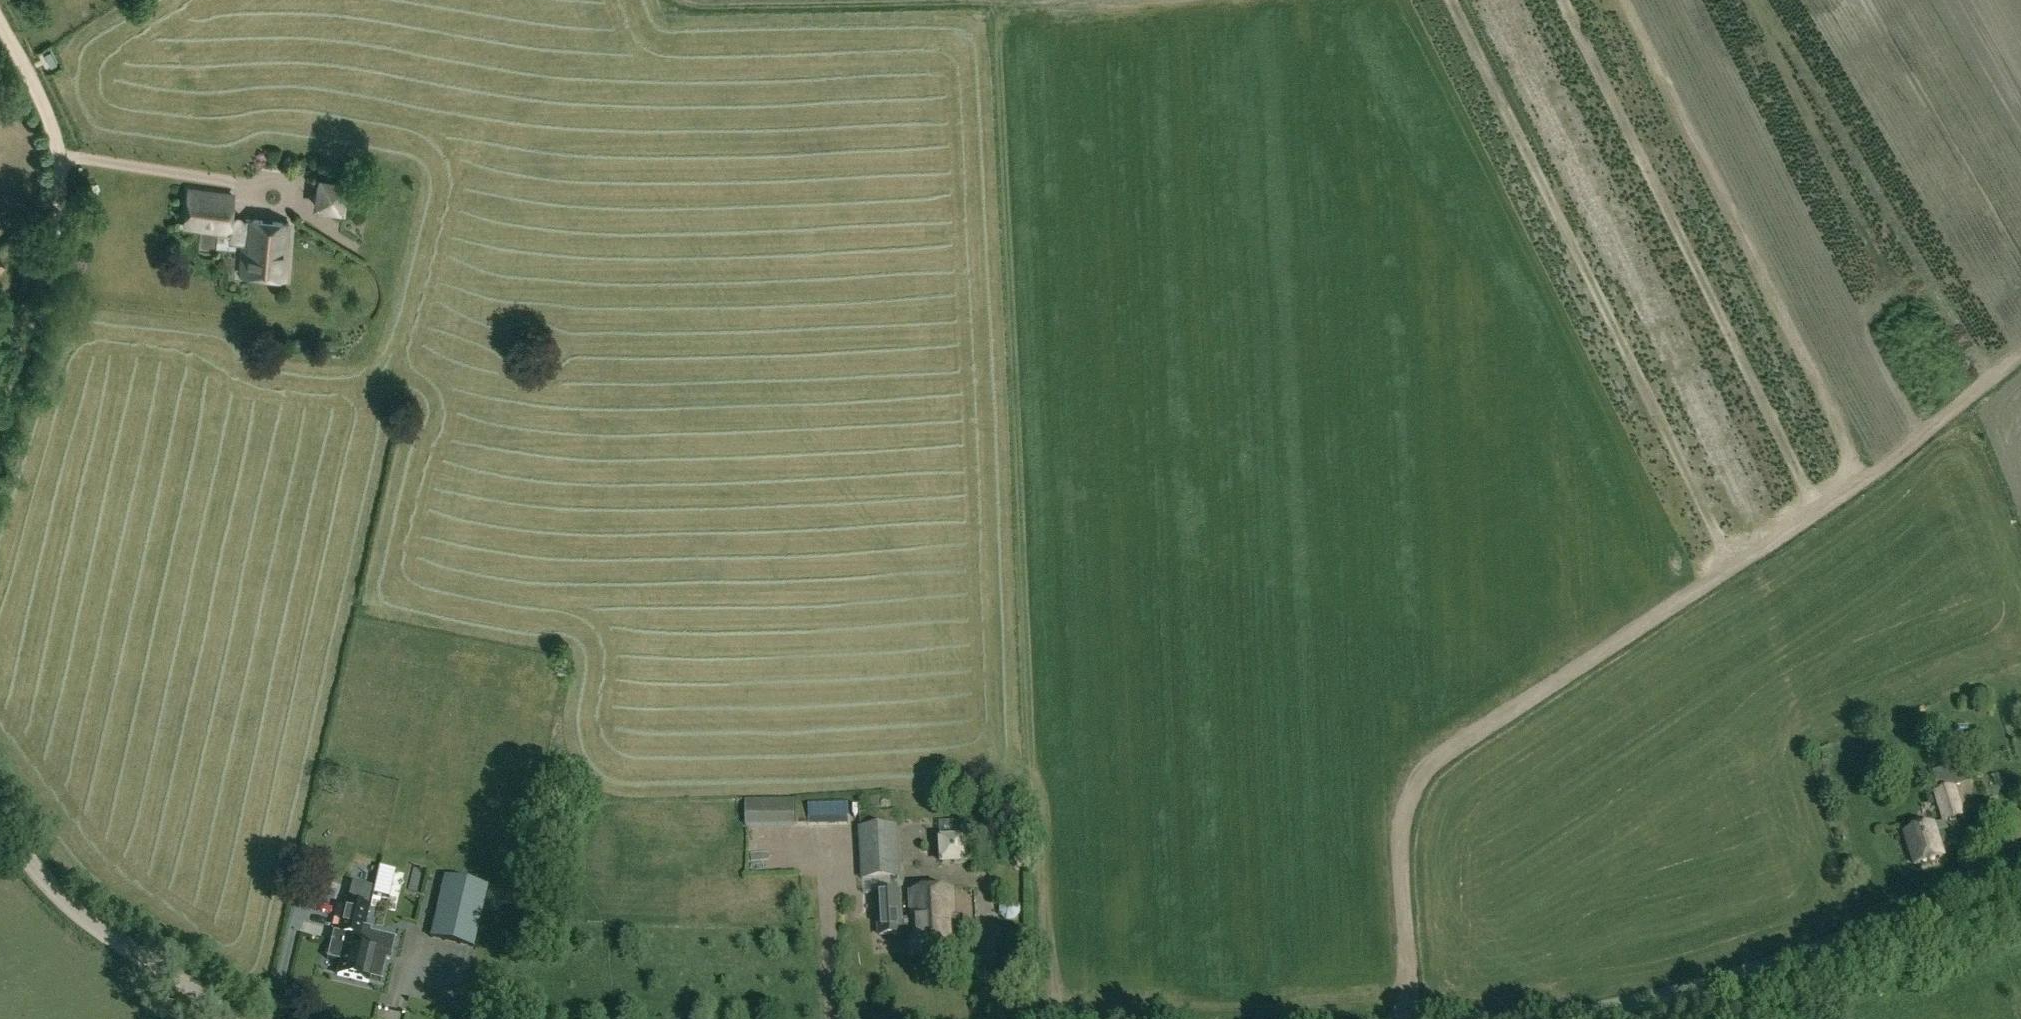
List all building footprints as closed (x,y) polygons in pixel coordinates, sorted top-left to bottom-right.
[(244,219),(230,218),(233,195),(190,189),(184,227),(243,235),(240,275),(286,278),(290,223),(244,220),(244,219)] [(1960,765),(1927,775),(1942,824),(1965,817),(1964,814),(1981,809),(1973,781),(1965,783),(1960,765)] [(795,799),(746,800),(746,826),(795,826),(795,799)] [(1906,834),(1915,865),(1943,857),(1934,826),(1906,834)] [(898,829),(860,831),(862,880),(900,879),(898,829)] [(964,835),(940,837),(942,869),(966,868),(964,835)] [(482,882),(430,869),(417,928),(468,940),(482,882)] [(348,902),(345,902),(337,934),(347,936),(347,934),(367,939),(370,927),(366,927),(370,907),(369,907),(373,887),(352,882),(348,902)] [(901,893),(876,894),(878,937),(911,935),(911,954),(952,953),(952,950),(965,950),(964,917),(954,917),(953,892),(909,894),(910,919),(902,919),(901,893)] [(379,941),(367,939),(347,934),(347,936),(345,944),(338,975),(369,982),(376,951),(376,952),(379,941)]
